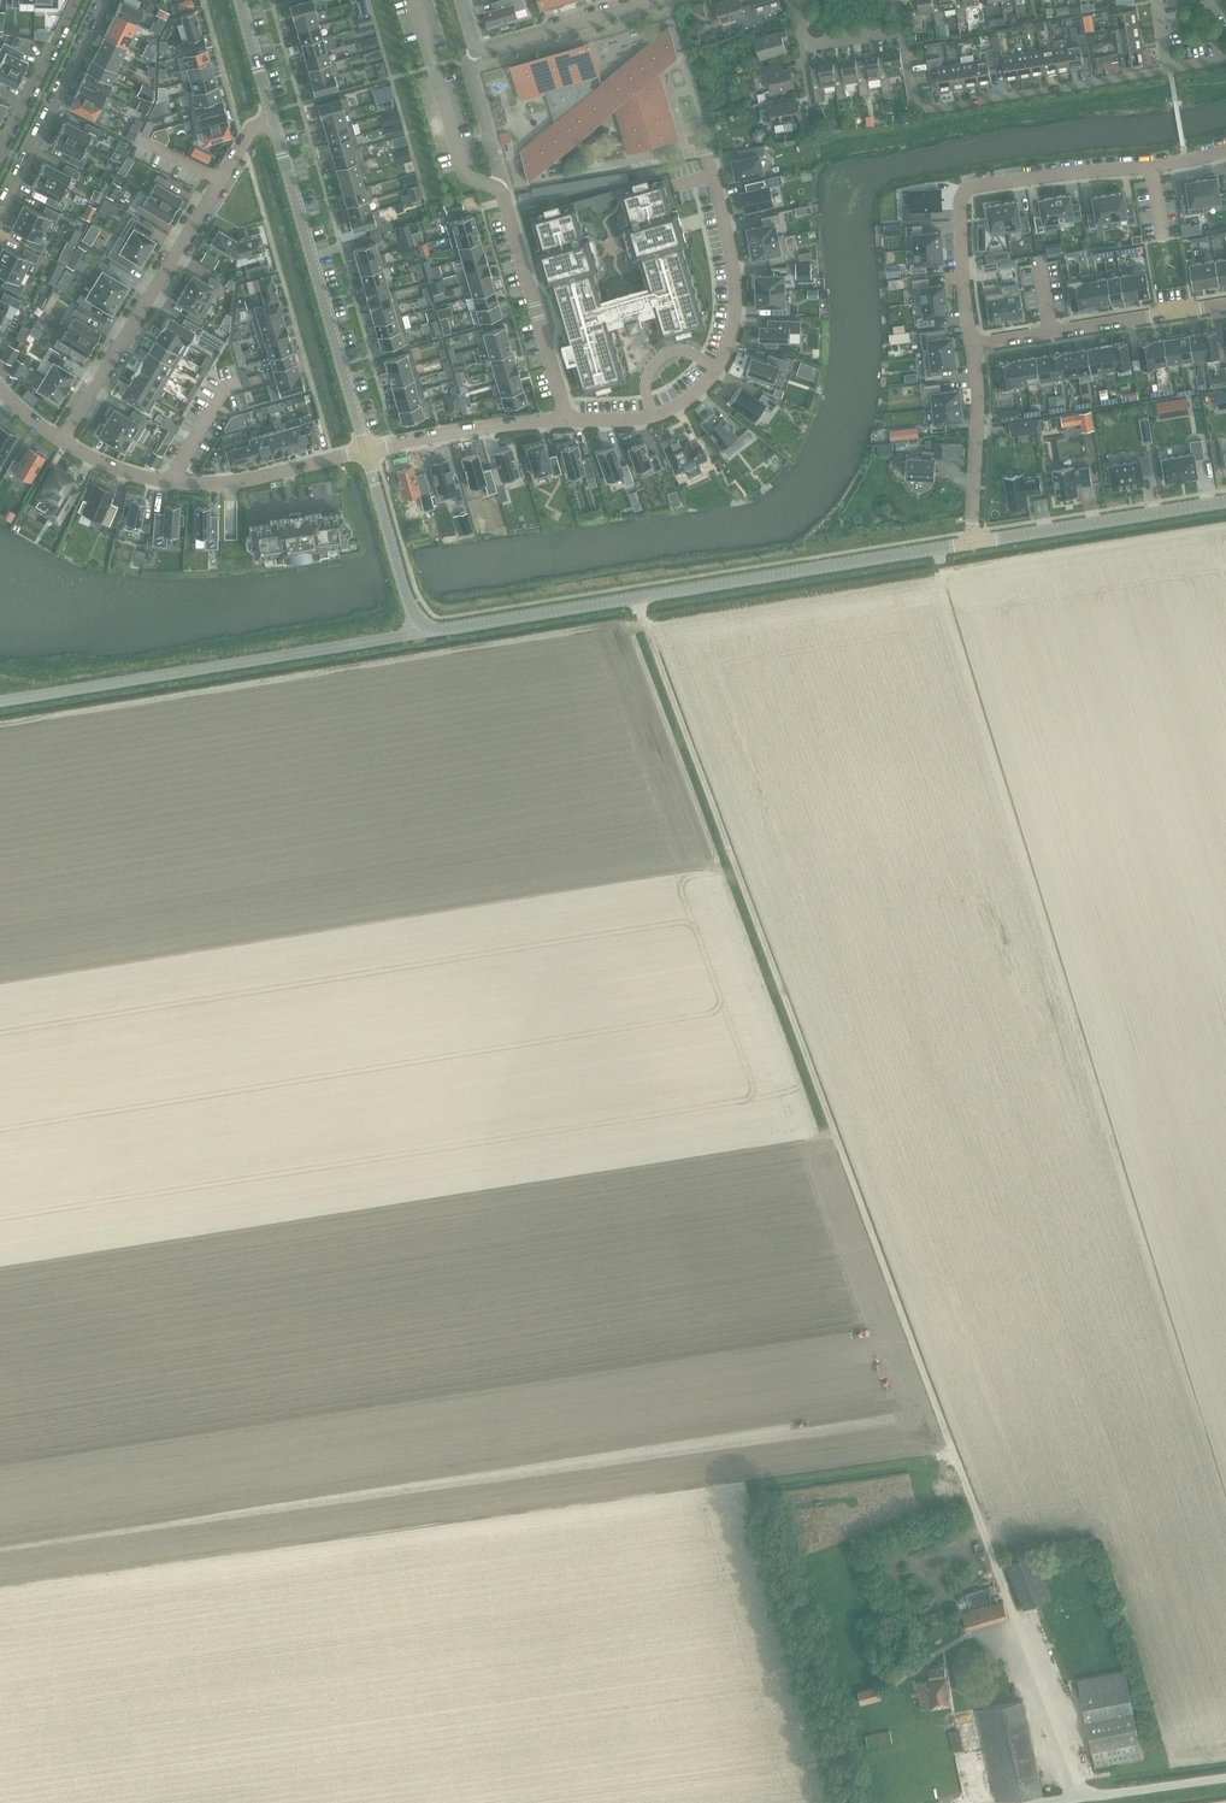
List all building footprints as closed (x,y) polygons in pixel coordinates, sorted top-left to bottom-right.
[(139,24),(145,12),(137,8),(123,1),(121,0),(115,13),(139,24)] [(124,1),(137,8),(141,2),(137,0),(124,0),(124,1)] [(184,2),(186,9),(194,7),(192,0),(190,0),(184,2)] [(317,13),(313,0),(310,0),(289,6),(293,19),(294,19),(315,13),(317,13)] [(360,9),(367,7),(365,0),(358,2),(360,9)] [(526,7),(523,0),(499,0),(495,1),(497,9),(485,13),(489,26),(499,23),(500,26),(508,24),(507,21),(517,18),(515,11),(526,7)] [(556,0),(537,0),(540,11),(551,7),(552,8),(551,8),(551,9),(558,7),(556,0)] [(748,7),(742,9),(739,0),(733,0),(730,1),(715,5),(720,23),(738,18),(739,23),(742,22),(744,27),(753,25),(748,7)] [(748,7),(753,25),(762,22),(761,16),(764,16),(762,11),(780,6),(778,0),(753,0),(755,6),(748,7)] [(913,29),(922,28),(920,14),(933,11),(934,11),(932,0),(908,0),(913,29)] [(934,11),(933,11),(936,26),(944,24),(942,10),(956,7),(955,0),(932,0),(934,11)] [(956,7),(958,22),(967,20),(965,6),(978,4),(978,0),(955,0),(956,7)] [(163,10),(160,17),(165,19),(166,20),(169,14),(169,13),(163,10)] [(1006,10),(991,13),(992,19),(1007,15),(1006,10)] [(1111,14),(1114,27),(1138,23),(1136,10),(1116,13),(1111,14)] [(204,36),(204,35),(201,36),(199,27),(199,26),(197,17),(196,17),(194,11),(181,15),(188,40),(174,43),(174,44),(204,36)] [(133,36),(139,24),(115,13),(116,13),(110,25),(133,36)] [(294,19),(298,32),(319,25),(315,13),(294,19)] [(371,14),(357,18),(359,27),(373,23),(371,14)] [(160,17),(157,22),(163,26),(166,20),(165,19),(160,17)] [(994,19),(987,20),(988,27),(995,26),(1005,24),(1004,17),(994,19)] [(1065,39),(1065,40),(1070,70),(1083,68),(1080,50),(1088,48),(1087,45),(1087,42),(1085,34),(1083,22),(1083,19),(1075,20),(1077,35),(1071,36),(1073,45),(1066,46),(1065,39)] [(1058,20),(1049,21),(1050,28),(1059,26),(1058,20)] [(1043,22),(1036,23),(1037,31),(1045,29),(1043,22)] [(987,23),(979,24),(980,31),(988,30),(988,27),(987,23)] [(1114,27),(1116,40),(1140,36),(1138,23),(1114,27)] [(367,26),(359,28),(361,36),(369,34),(376,32),(374,25),(373,24),(367,26)] [(8,25),(6,33),(13,35),(14,26),(8,25)] [(127,47),(133,36),(110,25),(105,36),(127,47)] [(298,32),(301,44),(322,38),(319,25),(298,32)] [(698,25),(694,32),(700,35),(702,31),(701,27),(698,25)] [(510,68),(510,69),(512,68),(521,100),(546,93),(554,123),(521,151),(520,150),(529,183),(530,183),(529,181),(615,109),(629,154),(678,140),(658,73),(675,50),(676,51),(669,26),(668,26),(669,27),(602,83),(600,80),(599,76),(598,72),(598,68),(597,68),(597,72),(589,75),(585,62),(584,60),(583,58),(581,56),(579,54),(577,53),(574,52),(572,51),(569,51),(567,52),(510,68)] [(44,59),(49,34),(32,30),(27,56),(44,59)] [(753,39),(759,60),(786,52),(783,40),(788,38),(785,30),(753,39)] [(1086,34),(1085,34),(1087,42),(1096,41),(1095,31),(1086,33),(1086,34)] [(322,38),(301,44),(305,56),(326,50),(336,48),(332,35),(322,38)] [(127,47),(105,36),(99,48),(122,59),(127,47)] [(207,48),(204,36),(174,44),(178,57),(207,48)] [(377,36),(368,38),(370,46),(379,44),(377,36)] [(998,36),(991,38),(993,49),(1000,47),(998,36)] [(1109,52),(1110,55),(1142,49),(1140,36),(1116,40),(1117,51),(1109,52)] [(1059,41),(1052,42),(1053,48),(1057,72),(1070,70),(1065,40),(1064,40),(1064,39),(1059,40),(1059,41)] [(10,40),(8,44),(21,51),(23,47),(10,40)] [(1197,58),(1208,58),(1208,49),(1214,49),(1214,41),(1197,41),(1197,58)] [(22,75),(28,62),(21,59),(24,52),(21,51),(8,44),(4,42),(0,51),(0,64),(22,75)] [(148,44),(143,53),(155,58),(156,49),(156,44),(149,44),(148,44)] [(1000,47),(993,49),(995,64),(1002,62),(1005,81),(1019,79),(1015,54),(1002,56),(1000,47)] [(122,59),(99,48),(93,59),(92,59),(117,71),(116,70),(122,59)] [(210,61),(207,49),(207,48),(178,57),(183,55),(187,68),(210,61)] [(380,48),(371,51),(374,59),(383,57),(380,48)] [(1053,48),(1040,50),(1044,74),(1057,72),(1053,48)] [(981,59),(974,61),(978,85),(991,83),(988,65),(995,64),(993,49),(985,50),(985,51),(981,53),(979,54),(981,59)] [(1142,49),(1110,55),(1111,62),(1119,60),(1120,66),(1144,62),(1142,49)] [(305,56),(308,68),(329,62),(326,50),(305,56)] [(1040,50),(1027,52),(1031,77),(1044,74),(1040,50)] [(877,55),(880,78),(882,92),(891,90),(889,76),(903,74),(900,52),(884,54),(885,55),(877,57),(877,55)] [(1027,52),(1015,54),(1019,79),(1031,77),(1027,52)] [(855,59),(858,81),(857,81),(860,95),(869,94),(866,80),(880,78),(877,55),(862,58),(863,59),(855,60),(855,59)] [(1110,55),(1101,57),(1102,63),(1111,62),(1110,55)] [(952,89),(948,65),(942,66),(940,57),(926,60),(929,79),(936,78),(939,92),(952,89)] [(1093,58),(1094,68),(1102,67),(1102,63),(1101,57),(1093,58)] [(1149,61),(1150,67),(1162,65),(1160,58),(1149,61)] [(117,71),(92,59),(87,70),(86,70),(86,71),(112,83),(111,82),(117,71)] [(832,62),(836,85),(835,85),(837,99),(846,97),(844,83),(857,81),(858,81),(855,59),(840,61),(840,62),(833,64),(832,62)] [(213,74),(210,61),(187,68),(190,79),(185,81),(185,82),(213,74)] [(308,68),(311,81),(334,74),(334,75),(338,74),(335,61),(329,62),(308,68)] [(974,61),(961,63),(965,87),(978,85),(974,61)] [(836,85),(832,62),(817,65),(818,66),(810,67),(810,66),(809,66),(815,102),(824,101),(822,87),(835,85),(836,85)] [(759,68),(761,77),(767,76),(770,91),(794,86),(791,72),(790,69),(782,70),(780,63),(759,68)] [(961,63),(948,65),(952,89),(965,87),(961,63)] [(2,80),(16,87),(22,75),(0,64),(0,84),(2,80)] [(386,69),(379,71),(381,79),(388,76),(386,69)] [(86,71),(80,82),(106,95),(112,83),(86,71)] [(185,82),(188,93),(186,94),(187,95),(218,86),(218,85),(217,86),(213,74),(185,82)] [(310,81),(314,95),(338,88),(334,75),(334,74),(311,81),(310,81)] [(736,74),(728,76),(729,84),(736,82),(737,80),(736,74)] [(80,82),(74,94),(100,107),(106,95),(80,82)] [(381,86),(384,97),(393,95),(389,84),(381,86)] [(147,86),(142,98),(152,103),(154,99),(155,90),(147,86)] [(187,95),(190,106),(189,107),(189,108),(222,98),(218,86),(187,95)] [(158,98),(155,103),(167,100),(170,99),(166,87),(165,87),(158,87),(158,92),(158,98)] [(757,94),(758,102),(765,100),(763,93),(757,94)] [(74,94),(74,95),(76,96),(71,107),(90,117),(99,121),(105,110),(100,107),(74,94)] [(140,97),(134,109),(146,115),(152,103),(142,98),(140,97)] [(343,112),(350,110),(346,97),(317,105),(320,119),(322,118),(343,112)] [(189,108),(190,112),(192,120),(225,111),(222,98),(189,108)] [(382,102),(384,109),(393,106),(391,100),(382,102)] [(761,110),(763,121),(765,123),(772,122),(772,124),(801,119),(798,101),(769,106),(770,108),(761,110)] [(151,113),(148,119),(161,116),(161,111),(159,108),(152,110),(151,113)] [(343,112),(322,118),(325,130),(346,124),(353,122),(350,110),(343,112)] [(192,120),(196,133),(229,123),(225,111),(192,120)] [(905,112),(902,112),(903,122),(910,121),(909,117),(909,111),(905,112)] [(399,112),(390,115),(393,125),(401,122),(399,112)] [(874,125),(872,115),(865,116),(867,126),(874,125)] [(801,122),(804,138),(811,136),(808,120),(801,122)] [(65,121),(59,133),(86,146),(92,134),(97,137),(100,130),(87,123),(84,130),(65,121)] [(144,127),(141,133),(147,136),(150,130),(153,124),(147,121),(144,127)] [(346,124),(325,130),(329,142),(350,136),(357,134),(353,122),(346,124)] [(196,133),(201,132),(205,144),(223,139),(228,138),(228,137),(230,137),(227,124),(229,124),(229,123),(196,133)] [(393,126),(395,135),(403,132),(401,124),(393,126)] [(151,137),(166,145),(169,138),(154,131),(151,137)] [(507,131),(499,134),(502,145),(510,142),(507,131)] [(130,132),(127,137),(134,140),(136,135),(130,132)] [(69,161),(82,167),(85,161),(80,158),(86,146),(59,133),(53,145),(72,154),(69,161)] [(350,136),(329,142),(332,155),(353,149),(359,147),(355,135),(350,136)] [(405,135),(398,137),(401,146),(408,144),(405,135)] [(122,138),(116,150),(125,154),(130,143),(122,138)] [(752,156),(733,161),(734,165),(737,178),(763,172),(759,155),(766,154),(764,145),(750,148),(752,156)] [(336,168),(357,162),(362,161),(359,147),(353,149),(332,155),(336,168)] [(409,147),(401,150),(404,162),(412,160),(409,147)] [(113,152),(107,165),(115,168),(120,155),(113,152)] [(203,152),(199,158),(208,163),(211,156),(203,152)] [(127,158),(123,164),(129,167),(133,161),(127,158)] [(404,163),(407,172),(414,169),(411,161),(404,163)] [(38,175),(65,188),(71,176),(76,178),(80,172),(66,165),(63,172),(44,162),(38,175)] [(336,168),(339,180),(360,174),(357,162),(336,168)] [(570,167),(563,169),(564,175),(571,174),(570,167)] [(407,176),(410,187),(419,184),(416,173),(407,176)] [(339,180),(343,192),(364,186),(360,174),(339,180)] [(65,202),(59,200),(65,188),(38,175),(32,187),(51,196),(48,203),(61,209),(65,202)] [(154,181),(156,183),(167,189),(171,182),(158,175),(154,181)] [(1201,179),(1205,205),(1206,204),(1220,202),(1221,208),(1225,207),(1225,192),(1219,193),(1217,177),(1201,179)] [(772,178),(764,180),(765,188),(769,187),(773,186),(772,178)] [(1188,198),(1181,199),(1183,214),(1207,210),(1206,204),(1205,205),(1201,179),(1186,182),(1188,198)] [(663,180),(648,184),(647,180),(547,209),(548,213),(533,217),(542,248),(537,250),(547,283),(551,282),(569,342),(564,343),(565,346),(566,347),(566,349),(568,357),(570,361),(574,360),(583,391),(598,386),(599,389),(611,386),(610,383),(625,379),(610,326),(627,321),(630,331),(636,329),(642,327),(639,317),(656,312),(663,336),(678,331),(679,334),(690,331),(690,328),(705,323),(682,244),(686,242),(677,209),(672,211),(663,180)] [(747,192),(741,193),(741,195),(745,212),(755,210),(773,206),(769,187),(765,188),(764,180),(745,184),(747,192)] [(156,183),(150,194),(175,210),(182,198),(167,189),(156,183)] [(346,206),(368,200),(373,198),(369,185),(364,186),(343,192),(346,206)] [(903,204),(901,204),(902,220),(932,219),(932,218),(929,218),(928,212),(931,212),(931,211),(942,210),(941,189),(930,190),(911,191),(911,192),(911,203),(903,204)] [(420,190),(409,193),(411,201),(422,198),(420,190)] [(96,192),(92,201),(99,204),(103,196),(96,192)] [(1123,192),(1108,194),(1112,220),(1127,217),(1128,223),(1136,222),(1133,207),(1126,208),(1123,192)] [(168,221),(175,210),(150,194),(143,205),(152,212),(161,217),(168,221)] [(1066,195),(1054,197),(1059,227),(1074,225),(1073,219),(1081,218),(1081,215),(1079,203),(1072,204),(1070,194),(1066,195)] [(1095,213),(1088,214),(1090,229),(1098,228),(1097,222),(1112,220),(1108,194),(1092,197),(1095,213)] [(1042,215),(1034,217),(1037,231),(1044,230),(1044,229),(1059,227),(1054,197),(1039,199),(1042,215)] [(106,198),(101,205),(110,211),(114,203),(106,198)] [(463,209),(460,199),(444,204),(447,213),(463,209)] [(346,206),(350,217),(371,211),(368,200),(346,206)] [(1014,201),(1002,203),(1006,232),(1022,229),(1022,232),(1029,230),(1027,218),(1027,216),(1020,217),(1017,201),(1014,201)] [(1002,203),(986,205),(991,234),(1006,232),(1002,203)] [(45,230),(51,218),(56,220),(59,213),(46,207),(43,213),(24,204),(18,216),(45,230)] [(143,205),(140,204),(136,210),(146,216),(149,218),(152,212),(143,205)] [(804,206),(796,208),(797,215),(805,213),(804,206)] [(350,217),(348,218),(352,231),(369,226),(372,235),(394,229),(392,220),(381,223),(378,209),(371,211),(350,217)] [(764,225),(747,228),(750,244),(784,237),(778,238),(775,223),(781,221),(779,213),(762,216),(764,225)] [(450,221),(445,222),(449,235),(476,227),(472,214),(450,221)] [(39,242),(45,230),(18,216),(12,229),(31,238),(28,244),(41,251),(44,244),(39,242)] [(148,254),(155,242),(149,238),(154,230),(142,223),(132,216),(120,236),(148,254)] [(1190,222),(1181,223),(1183,235),(1192,234),(1190,225),(1190,222)] [(92,223),(87,231),(96,236),(101,229),(92,223)] [(409,224),(398,227),(401,237),(412,234),(409,224)] [(985,224),(975,225),(976,238),(985,237),(985,224)] [(921,225),(906,227),(907,234),(912,234),(913,249),(942,247),(941,231),(921,233),(921,225)] [(476,227),(449,235),(452,248),(465,244),(479,240),(476,227)] [(236,257),(238,242),(218,230),(210,245),(226,255),(228,252),(236,257)] [(415,233),(413,234),(415,244),(418,244),(424,242),(421,232),(415,233)] [(359,246),(353,248),(357,261),(384,253),(378,254),(375,243),(382,241),(380,233),(372,235),(357,239),(359,246)] [(238,242),(236,257),(246,254),(248,258),(257,256),(256,251),(264,249),(260,235),(238,242)] [(120,236),(107,256),(111,259),(130,270),(135,262),(141,265),(148,254),(120,236)] [(751,250),(749,251),(751,259),(753,258),(769,255),(770,262),(785,259),(784,252),(787,251),(784,237),(750,244),(751,250)] [(465,244),(452,248),(458,247),(461,259),(484,252),(483,252),(479,240),(465,244)] [(67,241),(58,261),(66,265),(76,245),(67,241)] [(418,244),(422,256),(429,254),(425,242),(418,244)] [(410,246),(407,247),(410,256),(417,254),(415,245),(410,246)] [(25,271),(31,259),(36,262),(39,255),(26,249),(23,255),(4,246),(0,253),(0,259),(25,271)] [(915,265),(911,265),(911,272),(926,271),(925,264),(943,262),(942,247),(913,249),(915,265)] [(1009,251),(994,253),(995,262),(997,262),(998,262),(1006,261),(1011,260),(1009,251)] [(484,252),(461,259),(465,271),(488,265),(484,252)] [(384,253),(357,261),(360,273),(388,266),(384,253)] [(73,255),(66,265),(74,270),(81,260),(73,255)] [(1215,260),(1219,284),(1225,283),(1225,258),(1215,260)] [(25,271),(0,259),(0,274),(6,277),(2,285),(20,294),(24,285),(19,283),(25,271)] [(445,260),(437,261),(439,275),(447,274),(445,260)] [(1215,260),(1202,262),(1206,286),(1219,284),(1215,260)] [(55,261),(51,270),(60,274),(64,265),(55,261)] [(101,261),(97,268),(102,271),(110,275),(114,269),(107,265),(101,261)] [(811,261),(796,262),(796,272),(811,272),(811,261)] [(995,262),(982,265),(983,272),(998,270),(997,262),(995,262)] [(1202,262),(1189,264),(1193,288),(1206,286),(1202,262)] [(266,264),(258,267),(260,274),(268,272),(266,264)] [(488,265),(465,271),(468,284),(491,277),(488,265)] [(388,266),(360,273),(362,279),(363,285),(363,286),(385,280),(382,268),(388,266)] [(785,290),(785,275),(787,275),(787,267),(772,268),(772,275),(756,275),(756,291),(785,290)] [(901,278),(900,267),(884,269),(885,280),(901,278)] [(1150,295),(1146,267),(1132,269),(1137,297),(1150,295)] [(67,268),(62,277),(69,281),(75,273),(67,268)] [(1132,269),(1132,273),(1120,275),(1124,299),(1137,297),(1132,269)] [(120,300),(128,286),(110,275),(102,271),(94,284),(120,300)] [(211,277),(207,283),(192,275),(192,276),(189,274),(185,282),(187,283),(184,288),(211,304),(211,303),(209,302),(220,282),(211,277)] [(279,300),(276,291),(277,291),(274,283),(273,283),(271,274),(257,278),(261,290),(255,292),(255,293),(259,305),(251,307),(252,308),(279,300)] [(1120,275),(1107,278),(1111,301),(1124,299),(1120,275)] [(491,277),(468,284),(472,296),(494,290),(490,278),(491,278),(491,277)] [(927,278),(913,280),(915,303),(947,299),(945,283),(929,286),(928,278),(927,278)] [(1107,278),(1094,280),(1098,303),(1111,301),(1107,278)] [(230,279),(226,285),(234,290),(235,282),(230,279)] [(385,280),(363,286),(366,299),(394,291),(394,290),(389,292),(385,280)] [(1094,280),(1082,282),(1082,281),(1081,281),(1086,306),(1086,305),(1098,303),(1094,280)] [(1081,281),(1068,283),(1072,309),(1086,306),(1081,281)] [(1008,285),(1001,286),(1002,292),(1007,319),(1023,317),(1018,283),(1008,285)] [(94,284),(86,297),(93,302),(112,313),(120,300),(94,284)] [(184,288),(176,302),(190,310),(186,316),(199,323),(211,304),(184,288)] [(475,308),(470,310),(497,303),(494,290),(472,296),(475,308)] [(756,291),(757,306),(773,306),(773,314),(788,313),(788,305),(785,305),(785,290),(756,291)] [(394,291),(366,299),(370,311),(398,303),(394,291)] [(18,307),(21,300),(5,292),(1,299),(0,299),(0,314),(3,315),(9,303),(18,307)] [(1007,319),(1002,292),(986,294),(990,322),(1007,319)] [(40,294),(35,303),(43,307),(47,298),(40,294)] [(86,297),(81,294),(77,301),(80,302),(90,308),(93,302),(86,297)] [(923,318),(918,318),(919,326),(933,324),(932,317),(949,315),(947,299),(922,302),(923,318)] [(253,322),(281,313),(282,313),(279,300),(252,308),(255,320),(252,321),(253,322)] [(236,303),(235,313),(246,310),(243,301),(236,303)] [(398,303),(370,311),(370,312),(371,312),(374,324),(401,316),(398,303)] [(497,303),(470,310),(474,323),(501,316),(497,303)] [(444,308),(437,310),(439,319),(444,318),(446,317),(444,308)] [(72,316),(75,317),(85,323),(89,317),(76,309),(72,316)] [(433,311),(426,313),(428,322),(436,320),(434,313),(433,311)] [(281,313),(253,322),(256,333),(285,325),(281,313)] [(187,344),(194,332),(168,316),(161,328),(162,329),(182,341),(187,344)] [(401,316),(374,324),(378,336),(405,328),(401,316)] [(93,344),(100,332),(85,323),(75,317),(68,329),(93,344)] [(770,327),(759,327),(759,341),(767,341),(767,346),(777,347),(777,342),(789,342),(789,332),(800,333),(801,320),(770,319),(770,327)] [(428,322),(420,324),(422,331),(430,329),(432,336),(440,334),(438,327),(436,320),(428,322)] [(285,325),(256,333),(260,347),(266,345),(289,338),(290,338),(286,325),(285,325)] [(504,326),(482,332),(486,345),(508,339),(504,326)] [(33,327),(29,334),(38,339),(42,332),(33,327)] [(405,328),(378,336),(381,349),(409,341),(405,328)] [(68,329),(61,340),(71,346),(86,356),(93,344),(68,329)] [(181,355),(181,354),(176,352),(181,343),(182,341),(162,329),(155,339),(181,355)] [(934,330),(920,332),(924,356),(954,352),(952,336),(946,337),(945,329),(934,330)] [(1220,358),(1221,358),(1215,330),(1211,330),(1202,332),(1207,361),(1220,358)] [(905,331),(901,332),(902,341),(910,340),(909,331),(905,331)] [(1193,359),(1205,357),(1206,361),(1207,361),(1202,332),(1201,332),(1202,333),(1189,335),(1193,359)] [(1180,361),(1193,359),(1189,335),(1184,336),(1184,334),(1176,335),(1180,361)] [(1167,363),(1180,361),(1176,335),(1169,337),(1169,338),(1164,339),(1167,363)] [(67,352),(71,346),(61,340),(58,338),(54,345),(67,352)] [(266,345),(269,357),(292,351),(289,338),(266,345)] [(174,367),(181,355),(155,339),(148,351),(169,364),(174,367)] [(219,339),(214,347),(220,350),(221,347),(224,342),(219,339)] [(238,339),(232,341),(232,344),(235,354),(240,352),(242,351),(238,339)] [(508,339),(486,345),(490,357),(511,351),(508,339)] [(1155,365),(1167,363),(1164,339),(1151,341),(1151,340),(1155,366),(1155,365)] [(1140,358),(1132,360),(1134,369),(1141,368),(1155,366),(1151,340),(1137,342),(1140,358)] [(1117,369),(1130,367),(1126,341),(1113,343),(1117,369)] [(1104,370),(1116,368),(1116,369),(1117,369),(1113,343),(1112,343),(1112,344),(1100,346),(1104,370)] [(0,359),(11,365),(19,350),(8,344),(0,359)] [(1091,372),(1104,370),(1100,346),(1087,348),(1091,372)] [(1078,374),(1091,372),(1087,348),(1075,350),(1078,374)] [(1062,351),(1061,352),(1065,376),(1078,374),(1075,350),(1062,352),(1062,351)] [(145,357),(142,362),(163,374),(169,364),(148,351),(145,357)] [(240,352),(235,354),(237,360),(239,366),(246,364),(242,351),(240,352)] [(269,357),(273,370),(296,363),(292,351),(269,357)] [(411,351),(384,359),(388,372),(415,364),(411,351)] [(511,351),(490,357),(493,370),(516,363),(515,363),(511,351)] [(954,352),(924,356),(926,378),(938,377),(941,377),(940,369),(956,367),(954,352)] [(1054,384),(1053,378),(1065,376),(1061,352),(1049,354),(1054,384)] [(48,359),(53,362),(61,366),(65,360),(63,359),(52,353),(48,359)] [(1041,386),(1054,384),(1049,354),(1048,354),(1048,355),(1036,357),(1041,386)] [(746,372),(775,382),(780,366),(786,368),(788,361),(769,355),(767,362),(752,357),(746,372)] [(206,356),(200,366),(204,368),(208,371),(211,364),(214,360),(206,356)] [(1036,357),(1023,359),(1027,383),(1039,381),(1040,386),(1041,386),(1036,357)] [(25,363),(16,358),(12,366),(8,373),(17,378),(25,363)] [(1023,359),(1011,361),(1011,360),(1010,360),(1015,391),(1016,391),(1015,385),(1027,383),(1023,359)] [(997,362),(998,370),(996,371),(997,379),(999,379),(1002,393),(1015,391),(1010,360),(997,362)] [(163,374),(142,362),(141,361),(135,372),(161,388),(168,377),(163,374)] [(45,375),(68,389),(71,384),(69,383),(74,375),(61,366),(53,362),(45,375)] [(300,375),(296,363),(273,370),(276,381),(300,375)] [(516,363),(493,370),(497,382),(519,376),(516,363)] [(415,364),(388,372),(391,385),(419,377),(415,364)] [(1210,378),(1211,386),(1225,384),(1225,365),(1221,365),(1223,377),(1210,378)] [(135,374),(129,384),(155,399),(161,388),(135,372),(134,373),(135,374)] [(276,381),(275,382),(279,395),(304,388),(300,374),(300,375),(276,381)] [(45,375),(37,389),(47,395),(46,398),(53,402),(55,400),(58,402),(63,394),(64,394),(68,389),(45,375)] [(519,376),(497,382),(500,395),(522,389),(519,377),(520,376),(519,376)] [(419,377),(391,385),(395,397),(422,390),(419,377)] [(154,400),(155,399),(129,384),(128,384),(121,396),(137,405),(143,408),(149,397),(154,400)] [(939,384),(925,386),(925,393),(931,393),(933,408),(961,405),(960,389),(940,391),(939,384)] [(741,387),(730,404),(755,422),(767,406),(773,410),(778,403),(763,393),(758,400),(741,387)] [(775,388),(773,394),(781,398),(783,391),(775,388)] [(522,389),(500,395),(504,408),(526,402),(522,389)] [(28,390),(23,396),(33,404),(38,398),(28,390)] [(422,390),(395,397),(398,410),(426,402),(422,390)] [(244,392),(236,395),(238,402),(240,409),(245,408),(248,407),(244,392)] [(1215,393),(1218,408),(1225,407),(1225,392),(1215,393)] [(304,395),(294,398),(296,406),(306,403),(304,395)] [(457,395),(446,398),(451,415),(462,412),(460,406),(458,399),(457,395)] [(1055,395),(1048,397),(1049,408),(1057,407),(1055,395)] [(1186,398),(1172,400),(1174,417),(1189,415),(1186,398)] [(426,402),(398,410),(402,423),(429,415),(426,402)] [(274,404),(267,406),(268,410),(269,414),(277,411),(274,404)] [(934,423),(930,424),(931,431),(946,430),(945,422),(963,420),(961,405),(933,408),(934,423)] [(136,440),(144,426),(142,425),(146,419),(133,411),(129,417),(114,408),(113,409),(111,408),(106,415),(109,417),(106,422),(136,440)] [(1018,408),(1001,411),(1002,420),(1005,420),(1012,419),(1019,418),(1019,413),(1018,408)] [(1080,423),(1082,432),(1094,430),(1091,412),(1079,414),(1080,423)] [(242,413),(235,415),(239,426),(246,424),(244,418),(242,413)] [(713,416),(703,424),(722,448),(739,433),(724,417),(721,420),(716,414),(713,416)] [(165,418),(162,424),(176,433),(179,427),(165,418)] [(294,450),(306,446),(298,418),(286,421),(294,450)] [(306,446),(319,443),(317,435),(320,434),(318,427),(315,427),(313,419),(300,423),(298,418),(306,446)] [(1030,421),(1031,432),(1039,431),(1037,420),(1030,421)] [(287,427),(275,431),(282,454),(294,450),(286,421),(285,422),(287,427)] [(106,422),(103,427),(100,425),(96,433),(98,434),(98,435),(123,450),(131,437),(136,440),(106,422)] [(1011,435),(1018,434),(1016,423),(1009,425),(1011,435)] [(0,427),(0,463),(1,464),(16,437),(0,427)] [(917,427),(897,430),(898,440),(919,438),(917,427)] [(269,458),(282,454),(275,431),(262,434),(269,458)] [(746,431),(738,437),(744,444),(751,438),(746,431)] [(1151,433),(1142,434),(1144,443),(1152,442),(1151,433)] [(250,438),(257,461),(269,458),(262,434),(261,434),(262,435),(250,438)] [(673,443),(664,447),(676,473),(685,468),(688,475),(700,470),(697,463),(707,458),(700,444),(693,448),(687,437),(679,440),(672,443),(673,443)] [(257,461),(250,438),(249,438),(224,446),(230,464),(254,457),(256,462),(257,461)] [(128,448),(144,454),(147,445),(132,439),(128,448)] [(1191,453),(1162,458),(1166,482),(1177,480),(1177,481),(1180,480),(1179,480),(1184,479),(1184,480),(1187,479),(1195,477),(1198,477),(1195,460),(1205,459),(1201,439),(1189,441),(1191,453)] [(650,457),(644,442),(629,447),(637,471),(653,465),(655,470),(662,468),(657,454),(650,457)] [(906,457),(905,477),(915,478),(915,481),(925,481),(925,478),(935,479),(936,457),(949,458),(950,443),(935,442),(935,451),(922,451),(922,458),(906,457)] [(526,448),(534,475),(552,470),(553,476),(562,473),(557,455),(549,457),(544,443),(526,448)] [(578,444),(562,448),(570,477),(586,473),(588,478),(595,476),(589,457),(582,459),(578,444)] [(709,445),(707,446),(711,455),(716,453),(709,445)] [(20,462),(14,458),(6,471),(13,475),(15,472),(31,481),(45,457),(43,456),(44,453),(37,449),(36,452),(28,447),(20,462)] [(603,451),(597,453),(608,481),(623,476),(626,485),(634,482),(627,464),(621,466),(614,447),(603,451)] [(498,467),(491,469),(495,485),(504,483),(503,480),(518,475),(511,449),(501,452),(494,454),(498,467)] [(153,451),(146,463),(154,468),(161,455),(153,451)] [(478,451),(459,456),(469,487),(486,482),(489,493),(497,491),(495,485),(491,469),(490,468),(483,470),(478,451)] [(1110,468),(1106,468),(1108,477),(1111,476),(1113,488),(1141,484),(1144,483),(1142,475),(1151,474),(1148,455),(1138,456),(1139,460),(1109,465),(1110,468)] [(446,460),(430,464),(433,473),(430,474),(433,483),(436,483),(439,492),(452,488),(454,496),(455,502),(464,499),(459,482),(453,483),(452,478),(453,478),(450,468),(449,468),(446,460)] [(415,465),(398,470),(406,498),(422,494),(424,501),(433,498),(425,473),(417,475),(415,465)] [(56,467),(37,498),(50,505),(48,507),(47,506),(46,509),(47,509),(44,514),(58,523),(78,491),(69,486),(74,478),(56,467)] [(1073,467),(1053,470),(1057,500),(1078,496),(1076,487),(1092,484),(1089,467),(1074,469),(1073,467)] [(1023,475),(1004,478),(1009,508),(1027,505),(1026,495),(1031,494),(1041,492),(1039,480),(1038,476),(1023,478),(1023,475)] [(82,499),(78,511),(110,525),(118,506),(110,503),(114,493),(94,484),(87,501),(82,499)] [(636,491),(629,494),(631,500),(638,497),(636,491)] [(138,532),(145,502),(132,499),(130,505),(125,504),(123,514),(127,515),(124,528),(138,532)] [(10,511),(17,516),(22,508),(15,503),(10,511)] [(154,512),(152,545),(153,545),(166,546),(167,536),(177,536),(178,524),(183,525),(184,515),(179,514),(179,506),(166,505),(165,513),(154,512)] [(210,507),(196,507),(195,537),(205,537),(205,548),(217,548),(218,518),(210,518),(210,507)] [(231,539),(223,539),(224,555),(254,555),(326,545),(347,541),(345,533),(343,521),(342,513),(321,516),(321,512),(301,516),(290,517),(270,520),(271,524),(250,527),(236,527),(236,539),(231,539)] [(467,513),(458,515),(463,534),(472,531),(467,513)] [(136,550),(134,557),(142,559),(144,552),(136,550)] [(151,555),(147,560),(153,564),(156,560),(151,555)] [(1033,1553),(1006,1564),(1023,1608),(1050,1598),(1045,1584),(1037,1566),(1033,1553)] [(994,1583),(989,1585),(992,1594),(997,1593),(994,1583)] [(962,1613),(967,1629),(1007,1617),(1002,1601),(962,1613)] [(938,1612),(929,1614),(930,1621),(939,1619),(938,1612)] [(929,1679),(913,1682),(915,1696),(919,1696),(921,1708),(949,1704),(943,1667),(928,1669),(929,1679)] [(1086,1722),(1133,1713),(1124,1669),(1077,1679),(1094,1766),(1141,1757),(1139,1741),(1092,1751),(1086,1722)] [(877,1686),(858,1691),(861,1702),(880,1697),(877,1686)] [(977,1710),(996,1799),(1042,1794),(1022,1700),(977,1710)] [(1139,1741),(1133,1713),(1086,1722),(1092,1751),(1139,1741)] [(964,1722),(953,1724),(956,1744),(967,1742),(964,1722)] [(890,1731),(866,1736),(868,1747),(892,1741),(890,1731)] [(964,1764),(970,1762),(966,1749),(960,1751),(964,1764)]
